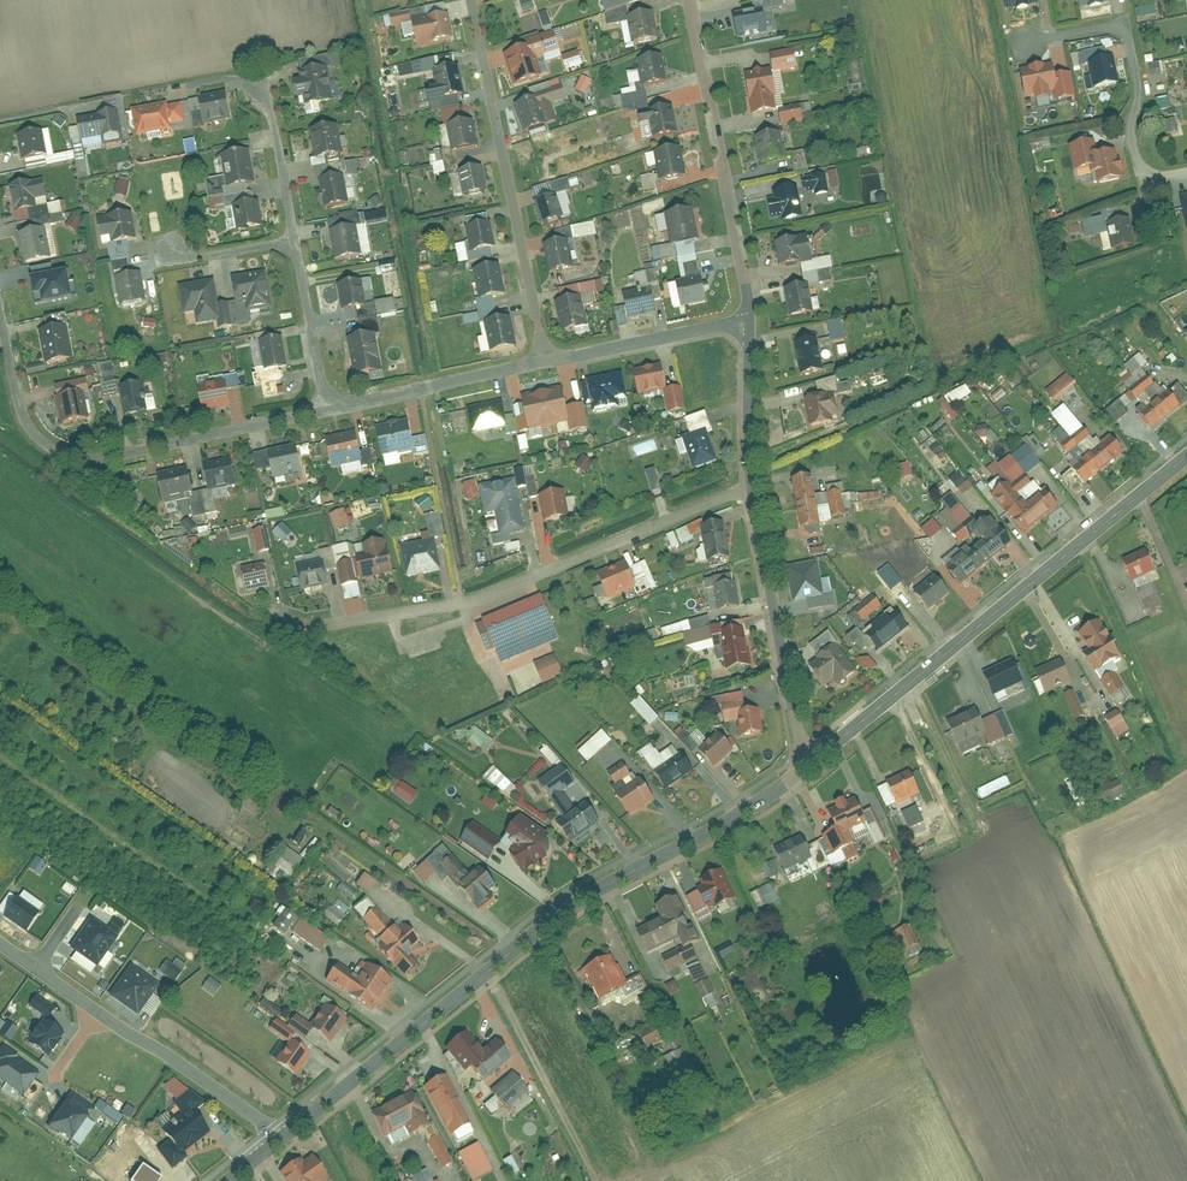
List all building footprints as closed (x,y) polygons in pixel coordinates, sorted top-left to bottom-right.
[(523,15),(534,11),(531,3),(533,2),(532,0),(518,0),(523,15)] [(601,17),(634,9),(632,1),(635,0),(596,0),(601,17)] [(782,0),(752,4),(754,14),(733,17),(734,27),(732,27),(734,41),(775,35),(772,12),(784,11),(782,0)] [(1008,15),(1043,11),(1042,0),(1006,0),(1008,15)] [(1083,9),(1114,2),(1113,0),(1081,0),(1083,9)] [(1135,10),(1135,18),(1156,17),(1155,8),(1135,10)] [(628,12),(605,18),(607,29),(622,27),(626,47),(652,44),(645,16),(629,19),(628,12)] [(409,14),(388,19),(390,29),(412,24),(417,50),(454,42),(448,14),(411,22),(409,14)] [(551,46),(506,55),(513,87),(538,82),(533,61),(553,57),(551,46)] [(1105,47),(1084,52),(1092,90),(1122,83),(1115,52),(1107,54),(1105,47)] [(770,77),(743,82),(748,116),(779,111),(773,77),(794,74),(791,52),(766,56),(770,77)] [(578,55),(562,60),(565,71),(581,66),(578,55)] [(622,100),(623,109),(647,101),(645,90),(663,86),(656,59),(636,63),(641,88),(638,88),(640,96),(622,100)] [(1060,61),(1024,68),(1029,95),(1038,93),(1040,105),(1056,102),(1054,90),(1065,88),(1060,61)] [(454,68),(436,72),(434,62),(412,67),(414,79),(432,75),(435,90),(425,92),(428,105),(460,98),(454,68)] [(1148,64),(1149,75),(1162,75),(1161,64),(1148,64)] [(857,67),(849,68),(853,86),(860,84),(857,67)] [(319,71),(299,74),(304,103),(324,100),(319,71)] [(591,84),(581,79),(574,93),(584,98),(591,84)] [(687,97),(691,97),(691,103),(696,103),(696,94),(655,96),(656,110),(688,108),(687,97)] [(221,98),(199,102),(203,128),(225,124),(221,98)] [(1169,98),(1155,99),(1157,111),(1170,109),(1169,98)] [(647,103),(624,110),(626,118),(635,116),(638,127),(648,125),(652,142),(669,139),(664,111),(649,112),(647,103)] [(540,104),(515,109),(520,133),(545,128),(540,104)] [(135,115),(140,136),(182,127),(177,106),(135,115)] [(798,108),(778,112),(781,127),(801,123),(798,108)] [(118,114),(76,122),(81,145),(122,136),(118,114)] [(441,135),(444,155),(474,150),(471,133),(466,134),(462,117),(444,120),(446,134),(441,135)] [(1174,120),(1162,122),(1165,135),(1176,134),(1174,120)] [(331,129),(311,133),(316,162),(336,158),(331,129)] [(38,135),(19,140),(24,163),(44,158),(38,135)] [(774,138),(755,141),(760,164),(778,161),(774,138)] [(184,144),(186,157),(196,155),(194,142),(184,144)] [(1090,144),(1069,148),(1075,174),(1088,171),(1089,178),(1094,176),(1096,185),(1112,181),(1105,151),(1092,154),(1090,144)] [(679,180),(673,151),(652,155),(656,178),(641,181),(644,196),(662,192),(660,184),(679,180)] [(428,155),(430,166),(443,164),(441,153),(428,155)] [(243,154),(219,159),(226,194),(250,189),(243,154)] [(804,156),(791,159),(795,175),(808,172),(804,156)] [(432,166),(433,178),(445,177),(443,165),(432,166)] [(482,191),(478,171),(456,176),(460,195),(482,191)] [(846,192),(843,175),(827,177),(830,194),(846,192)] [(341,179),(321,182),(326,211),(347,208),(341,179)] [(566,181),(550,187),(553,198),(569,192),(566,181)] [(43,182),(9,190),(15,215),(31,212),(29,202),(46,198),(43,182)] [(128,199),(129,185),(116,184),(115,198),(128,199)] [(798,189),(771,195),(772,202),(766,204),(770,222),(780,220),(782,225),(805,220),(798,189)] [(1179,199),(1185,231),(1186,231),(1186,197),(1179,199)] [(535,206),(539,227),(563,222),(558,201),(535,206)] [(257,204),(233,208),(238,234),(261,229),(257,204)] [(685,213),(664,217),(671,250),(659,252),(661,264),(678,260),(676,247),(691,244),(685,213)] [(66,228),(76,234),(82,223),(72,217),(66,228)] [(108,223),(96,225),(100,250),(109,248),(112,261),(132,257),(125,217),(107,220),(108,223)] [(1129,249),(1122,222),(1105,226),(1111,253),(1129,249)] [(489,224),(466,230),(472,256),(495,251),(489,224)] [(827,225),(820,232),(826,238),(833,232),(827,225)] [(565,245),(590,241),(588,229),(568,232),(570,242),(543,247),(548,276),(570,272),(565,245)] [(45,231),(18,236),(24,265),(51,260),(45,231)] [(350,231),(329,235),(335,264),(355,260),(350,231)] [(806,240),(779,245),(783,267),(802,264),(805,280),(828,276),(824,257),(809,260),(806,240)] [(394,265),(378,267),(380,277),(395,275),(394,265)] [(685,282),(674,284),(680,312),(704,306),(696,266),(683,269),(685,282)] [(502,300),(495,267),(471,272),(479,312),(494,310),(492,301),(502,300)] [(622,297),(628,323),(655,317),(651,300),(662,298),(656,273),(634,278),(638,294),(622,297)] [(67,274),(31,280),(35,299),(42,298),(43,305),(72,300),(67,274)] [(266,274),(229,282),(238,330),(253,327),(250,315),(273,310),(266,274)] [(136,275),(115,279),(120,308),(141,304),(136,275)] [(229,303),(219,305),(214,282),(178,289),(183,318),(194,316),(196,328),(217,324),(219,335),(234,332),(229,303)] [(357,282),(337,286),(342,315),(362,311),(357,282)] [(559,304),(563,334),(590,330),(587,308),(599,306),(597,293),(604,292),(603,283),(577,287),(579,301),(559,304)] [(806,288),(787,291),(792,317),(808,314),(809,321),(823,318),(819,300),(809,302),(806,288)] [(478,314),(490,356),(512,350),(504,321),(497,323),(493,310),(478,314)] [(142,330),(155,331),(156,322),(143,321),(142,330)] [(37,328),(44,368),(70,363),(63,323),(37,328)] [(841,323),(828,325),(831,343),(844,341),(841,323)] [(286,369),(280,340),(260,344),(261,348),(265,366),(253,368),(259,399),(278,395),(273,371),(286,369)] [(374,340),(351,344),(357,377),(380,373),(374,340)] [(815,340),(797,343),(802,370),(820,367),(815,340)] [(167,357),(149,358),(149,367),(167,366),(167,357)] [(658,363),(631,370),(639,399),(659,393),(665,416),(683,412),(675,383),(665,386),(658,363)] [(101,400),(116,399),(114,364),(99,365),(101,400)] [(26,378),(45,374),(43,366),(25,370),(26,378)] [(1067,376),(1045,393),(1053,404),(1075,387),(1067,376)] [(628,377),(585,386),(589,405),(595,404),(597,414),(623,408),(621,399),(632,397),(628,377)] [(1107,414),(1116,424),(1127,414),(1123,410),(1152,385),(1145,377),(1126,394),(1128,397),(1107,414)] [(831,380),(817,383),(820,397),(807,399),(811,424),(831,421),(829,410),(836,409),(831,380)] [(126,418),(146,415),(142,385),(122,388),(126,418)] [(200,392),(204,413),(228,408),(224,387),(200,392)] [(949,407),(970,396),(966,387),(944,397),(949,407)] [(557,390),(521,398),(523,407),(514,409),(515,416),(513,417),(518,440),(533,437),(531,430),(564,423),(566,432),(582,429),(577,407),(562,411),(557,390)] [(1179,409),(1167,393),(1137,416),(1150,432),(1179,409)] [(60,428),(81,425),(76,395),(56,398),(60,428)] [(87,412),(92,410),(88,396),(83,398),(87,412)] [(502,406),(468,413),(473,433),(498,427),(500,435),(512,433),(509,418),(505,419),(502,406)] [(1075,487),(1108,460),(1113,457),(1073,409),(1057,422),(1084,455),(1063,473),(1075,487)] [(681,439),(694,472),(718,462),(707,432),(713,430),(707,414),(685,422),(690,435),(681,439)] [(407,425),(375,432),(383,468),(400,465),(399,457),(424,452),(421,438),(410,440),(407,425)] [(353,436),(324,442),(329,466),(349,462),(352,474),(368,471),(365,454),(357,456),(353,436)] [(1025,445),(986,477),(1027,527),(1055,504),(1023,466),(1034,456),(1025,445)] [(296,447),(266,454),(272,478),(301,471),(296,447)] [(587,456),(577,467),(585,474),(595,463),(587,456)] [(232,463),(204,469),(209,494),(202,495),(208,523),(218,520),(212,493),(237,488),(232,463)] [(900,481),(913,476),(908,463),(895,468),(900,481)] [(205,517),(200,496),(193,497),(187,470),(155,476),(162,509),(189,503),(193,520),(205,517)] [(654,472),(644,475),(651,496),(660,493),(654,472)] [(958,473),(948,481),(962,497),(971,489),(958,473)] [(816,476),(798,478),(802,522),(809,522),(810,529),(821,528),(820,519),(833,518),(832,509),(844,508),(842,488),(832,489),(833,503),(819,504),(816,476)] [(561,493),(540,498),(536,479),(527,482),(531,503),(540,501),(546,527),(568,522),(561,493)] [(474,482),(464,484),(468,499),(478,496),(474,482)] [(518,483),(483,490),(489,520),(498,518),(502,539),(493,541),(495,555),(516,551),(514,539),(529,536),(518,483)] [(953,563),(964,576),(1010,536),(988,510),(979,518),(961,497),(944,512),(965,536),(974,529),(982,538),(953,563)] [(425,499),(416,506),(423,513),(431,506),(425,499)] [(339,514),(331,518),(337,532),(345,528),(339,514)] [(439,516),(427,519),(432,541),(444,539),(439,516)] [(930,541),(942,531),(932,520),(920,530),(930,541)] [(291,537),(282,527),(274,535),(284,545),(291,537)] [(228,532),(230,542),(247,539),(246,529),(228,532)] [(724,560),(719,530),(699,533),(705,563),(724,560)] [(264,532),(253,534),(259,557),(269,554),(264,532)] [(676,533),(666,537),(672,552),(682,548),(676,533)] [(338,567),(345,602),(360,598),(358,585),(394,577),(389,551),(385,552),(383,544),(364,548),(366,556),(355,558),(356,563),(338,567)] [(335,548),(336,556),(353,555),(353,547),(335,548)] [(434,547),(401,554),(407,578),(439,571),(434,547)] [(1144,551),(1121,563),(1131,583),(1154,572),(1144,551)] [(323,566),(298,572),(302,591),(321,586),(320,578),(335,574),(331,553),(320,555),(323,566)] [(622,564),(594,576),(604,598),(628,587),(631,594),(647,587),(639,569),(627,574),(622,564)] [(819,566),(790,570),(795,605),(824,601),(819,566)] [(264,573),(241,578),(244,592),(267,587),(264,573)] [(915,593),(930,610),(949,593),(935,576),(915,593)] [(738,610),(733,581),(713,584),(718,614),(738,610)] [(558,633),(541,595),(479,623),(490,647),(497,643),(504,658),(558,633)] [(874,596),(853,613),(862,623),(882,607),(874,596)] [(1155,597),(1141,603),(1148,618),(1162,612),(1155,597)] [(870,659),(908,628),(895,612),(868,634),(863,627),(852,636),(870,659)] [(1101,620),(1081,631),(1091,650),(1082,654),(1094,675),(1100,672),(1111,692),(1125,685),(1112,661),(1128,652),(1114,625),(1106,630),(1101,620)] [(688,623),(661,631),(663,640),(690,632),(688,623)] [(746,670),(740,634),(715,638),(714,631),(709,632),(685,636),(687,651),(714,647),(717,666),(728,664),(730,673),(746,670)] [(859,670),(856,665),(831,631),(814,643),(824,655),(812,664),(826,683),(836,675),(842,683),(859,670)] [(567,674),(559,655),(537,664),(545,684),(567,674)] [(1064,658),(1038,671),(1050,695),(1076,681),(1064,658)] [(1013,662),(983,677),(993,698),(1023,683),(1013,662)] [(1086,715),(1074,690),(1067,693),(1078,714),(1071,718),(1079,733),(1083,731),(1078,720),(1086,715)] [(742,696),(710,699),(713,727),(738,724),(740,740),(764,737),(760,709),(743,711),(742,696)] [(638,699),(629,707),(649,729),(658,721),(638,699)] [(980,705),(952,718),(966,748),(984,739),(981,731),(988,728),(992,736),(1005,730),(998,714),(987,719),(980,705)] [(1115,713),(1104,720),(1112,732),(1123,725),(1115,713)] [(715,766),(737,746),(720,727),(698,747),(715,766)] [(586,764),(611,743),(602,732),(577,753),(586,764)] [(656,744),(642,754),(665,787),(690,770),(679,754),(668,762),(656,744)] [(614,777),(633,805),(650,794),(643,784),(641,781),(640,782),(629,766),(614,777)] [(552,819),(572,844),(600,823),(587,804),(580,810),(563,788),(571,782),(560,767),(540,782),(562,811),(552,819)] [(508,799),(517,790),(492,768),(484,778),(508,799)] [(913,773),(891,785),(899,800),(921,788),(913,773)] [(980,800),(1009,786),(1005,777),(976,791),(980,800)] [(395,793),(399,782),(393,780),(389,790),(395,793)] [(1103,804),(1123,796),(1117,780),(1097,789),(1103,804)] [(419,794),(405,782),(398,791),(413,802),(419,794)] [(838,823),(824,830),(835,852),(858,841),(854,834),(866,829),(872,841),(893,830),(885,813),(867,821),(856,798),(832,810),(838,823)] [(925,819),(918,807),(905,814),(911,826),(925,819)] [(526,872),(550,858),(552,836),(523,815),(510,834),(527,846),(528,848),(516,855),(526,872)] [(502,844),(475,823),(462,840),(489,860),(502,844)] [(776,851),(786,871),(813,857),(802,837),(776,851)] [(302,859),(284,846),(274,861),(291,873),(302,859)] [(454,856),(447,862),(459,877),(466,870),(454,856)] [(35,859),(27,871),(38,878),(46,866),(35,859)] [(761,867),(769,880),(779,873),(771,861),(761,867)] [(483,871),(461,890),(482,915),(497,902),(489,893),(496,887),(483,871)] [(705,880),(707,885),(697,890),(709,914),(733,902),(719,873),(705,880)] [(364,874),(357,885),(371,894),(378,883),(364,874)] [(770,885),(749,894),(756,910),(768,905),(770,909),(780,905),(770,885)] [(658,920),(638,929),(648,952),(676,939),(681,949),(664,957),(670,971),(677,967),(682,978),(694,972),(703,992),(713,987),(691,940),(698,936),(679,897),(653,909),(658,920)] [(16,899),(0,920),(0,921),(21,937),(37,915),(16,899)] [(367,900),(358,908),(385,937),(377,944),(403,972),(416,960),(406,949),(414,942),(403,930),(401,932),(388,918),(386,920),(367,900)] [(335,928),(348,912),(335,902),(322,918),(335,928)] [(270,928),(284,937),(296,919),(283,910),(270,928)] [(329,939),(302,920),(294,932),(321,951),(329,939)] [(117,940),(90,921),(70,950),(97,969),(117,940)] [(908,921),(895,928),(903,945),(917,939),(908,921)] [(738,959),(734,951),(720,958),(724,966),(738,959)] [(618,956),(587,969),(599,997),(621,988),(626,999),(649,989),(641,970),(627,976),(618,956)] [(157,973),(173,984),(184,968),(175,961),(171,966),(165,962),(157,973)] [(340,961),(329,976),(367,1006),(390,977),(371,961),(359,977),(340,961)] [(125,978),(110,1000),(147,1026),(162,1004),(125,978)] [(212,998),(220,987),(208,979),(201,990),(212,998)] [(669,997),(679,992),(674,984),(665,988),(669,997)] [(34,997),(26,1008),(45,1022),(53,1010),(34,997)] [(274,1018),(279,1012),(263,1000),(259,1006),(274,1018)] [(275,1058),(293,1071),(320,1033),(330,1040),(345,1019),(322,1003),(307,1024),(300,1019),(292,1029),(277,1018),(267,1031),(286,1044),(275,1058)] [(63,1036),(43,1022),(25,1048),(45,1062),(63,1036)] [(10,1043),(17,1029),(4,1023),(0,1031),(0,1038),(10,1043)] [(662,1026),(642,1034),(648,1051),(669,1042),(662,1026)] [(468,1032),(447,1047),(467,1074),(475,1068),(483,1080),(514,1057),(500,1038),(482,1051),(468,1032)] [(682,1049),(667,1058),(678,1078),(693,1069),(682,1049)] [(0,1061),(0,1081),(24,1098),(39,1076),(6,1053),(0,1061)] [(530,1093),(514,1072),(487,1093),(504,1114),(530,1093)] [(472,1138),(444,1078),(427,1086),(449,1133),(457,1129),(463,1142),(472,1138)] [(160,1132),(177,1152),(206,1128),(193,1111),(202,1103),(190,1093),(175,1104),(183,1113),(160,1132)] [(432,1165),(442,1160),(409,1096),(371,1116),(385,1141),(413,1127),(432,1165)] [(70,1145),(92,1112),(71,1098),(49,1130),(70,1145)] [(116,1127),(121,1119),(97,1102),(92,1110),(116,1127)] [(458,1156),(472,1180),(474,1180),(489,1172),(474,1146),(458,1156)] [(282,1171),(288,1180),(331,1180),(316,1157),(306,1164),(302,1158),(282,1171)] [(509,1159),(501,1163),(509,1178),(516,1175),(509,1159)]
